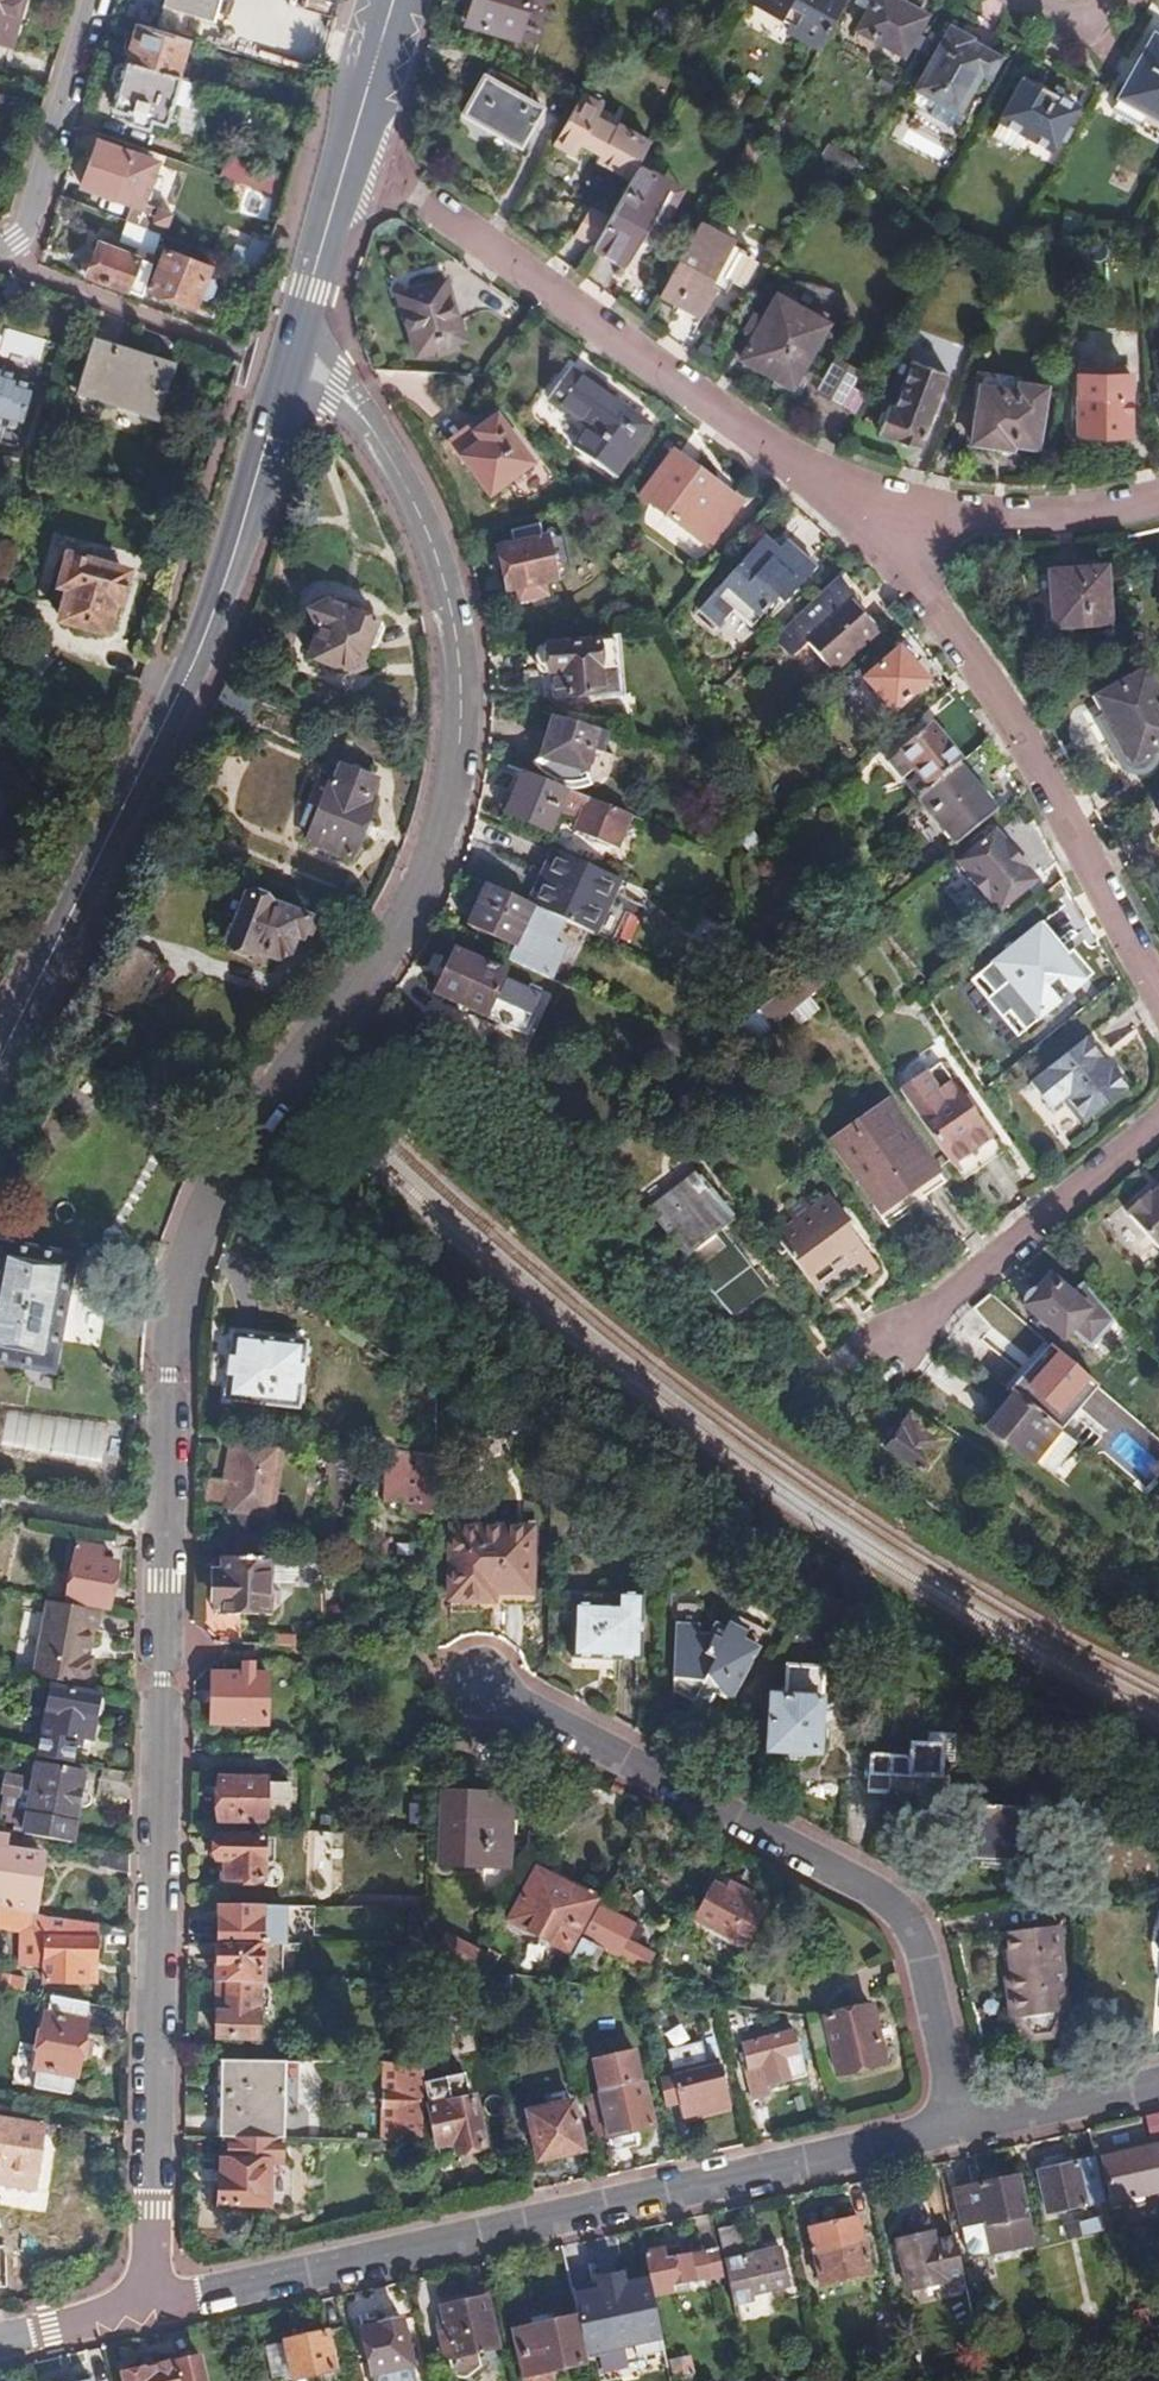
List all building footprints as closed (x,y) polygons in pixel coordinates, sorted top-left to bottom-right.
[(5,37),(14,40),(26,0),(0,0),(0,52),(5,37)] [(160,7),(210,23),(216,0),(162,0),(160,7)] [(465,19),(471,0),(465,0),(460,17),(465,19)] [(465,19),(516,36),(527,0),(471,0),(465,19)] [(739,0),(768,17),(774,7),(790,16),(785,26),(782,32),(813,49),(840,0),(739,0)] [(863,8),(868,0),(852,0),(851,1),(863,8)] [(863,8),(852,30),(898,57),(920,17),(897,4),(896,0),(868,0),(863,8)] [(774,7),(768,17),(785,26),(790,16),(774,7)] [(947,26),(913,86),(956,110),(959,105),(978,71),(986,76),(998,55),(947,26)] [(136,27),(125,63),(180,80),(191,43),(136,27)] [(1117,95),(1158,119),(1158,36),(1152,32),(1117,95)] [(180,80),(125,63),(112,111),(125,115),(120,131),(161,144),(180,80)] [(480,73),(459,111),(517,145),(538,108),(480,73)] [(1023,75),(999,118),(1049,147),(1074,104),(1023,75)] [(725,86),(718,98),(733,107),(740,94),(725,86)] [(956,110),(913,86),(904,101),(956,130),(967,110),(959,105),(956,110)] [(574,97),(571,103),(549,145),(571,156),(577,145),(598,156),(595,162),(627,179),(634,166),(645,146),(612,127),(609,133),(590,123),(597,110),(574,97)] [(91,150),(79,192),(123,206),(136,164),(91,150)] [(223,185),(254,197),(262,176),(231,165),(223,185)] [(634,166),(627,179),(611,208),(590,246),(589,248),(623,267),(645,229),(653,233),(677,190),(634,166)] [(573,236),(590,246),(611,208),(593,199),(573,236)] [(152,253),(156,235),(126,223),(120,241),(152,253)] [(747,255),(696,227),(657,298),(699,320),(717,290),(725,294),(747,255)] [(140,296),(152,253),(120,241),(101,233),(98,240),(90,237),(80,265),(87,267),(85,274),(140,296)] [(264,260),(268,244),(249,237),(244,252),(264,260)] [(263,262),(264,260),(244,252),(232,248),(226,262),(259,276),(263,262)] [(167,259),(151,299),(192,313),(196,302),(205,305),(211,287),(203,284),(206,275),(167,259)] [(439,281),(392,294),(410,355),(457,341),(439,281)] [(748,340),(737,360),(774,381),(770,388),(784,396),(787,398),(790,398),(793,397),(796,395),(797,392),(808,373),(801,369),(825,324),(772,296),(758,322),(750,318),(740,336),(748,340)] [(91,344),(81,382),(89,384),(86,399),(108,405),(109,402),(149,412),(157,384),(164,386),(168,365),(91,344)] [(856,370),(833,357),(814,391),(838,404),(856,370)] [(885,405),(873,433),(915,449),(944,377),(909,363),(890,407),(885,405)] [(564,372),(544,399),(584,430),(567,452),(607,481),(643,431),(564,372)] [(1074,373),(1074,435),(1126,435),(1127,373),(1074,373)] [(977,376),(967,443),(1008,448),(1009,443),(1033,446),(1043,385),(977,376)] [(0,380),(0,429),(17,434),(31,389),(0,380)] [(838,404),(854,413),(862,398),(846,389),(838,404)] [(438,435),(448,449),(491,419),(481,404),(438,435)] [(491,419),(448,449),(480,496),(523,467),(491,419)] [(1126,435),(1074,435),(1074,447),(1125,446),(1126,435)] [(635,503),(633,505),(706,559),(708,556),(705,554),(736,511),(739,513),(741,510),(670,457),(668,460),(670,462),(638,506),(635,503)] [(540,527),(494,536),(507,594),(555,583),(545,539),(543,540),(540,527)] [(755,542),(749,549),(763,561),(770,554),(755,542)] [(763,561),(749,549),(692,613),(712,630),(727,614),(745,630),(750,625),(752,627),(757,620),(755,618),(771,601),(777,606),(809,570),(780,543),(770,554),(763,561)] [(1102,571),(1036,573),(1037,628),(1104,626),(1102,571)] [(77,574),(69,602),(78,605),(70,634),(114,646),(122,617),(131,620),(138,592),(77,574)] [(835,575),(786,623),(828,671),(869,634),(842,602),(846,597),(851,593),(835,575)] [(842,602),(869,634),(875,629),(846,597),(842,602)] [(378,627),(327,607),(309,617),(316,632),(305,659),(338,673),(341,682),(360,676),(358,670),(363,657),(373,655),(381,632),(378,627)] [(927,653),(913,635),(859,681),(888,715),(922,684),(909,668),(927,653)] [(539,650),(538,658),(539,661),(540,667),(542,676),(546,676),(550,702),(599,695),(596,675),(611,673),(607,641),(539,650)] [(1094,697),(1103,716),(1094,720),(1117,766),(1121,769),(1126,770),(1131,770),(1136,769),(1140,767),(1144,763),(1146,758),(1146,749),(1158,742),(1158,706),(1157,708),(1137,674),(1094,697)] [(839,696),(859,716),(871,703),(851,683),(839,696)] [(985,737),(957,694),(952,698),(948,693),(918,717),(926,727),(882,762),(896,780),(908,770),(923,789),(985,737)] [(551,717),(543,715),(537,732),(545,735),(551,717)] [(551,717),(545,735),(538,757),(583,772),(596,730),(551,717)] [(607,734),(596,730),(583,772),(538,757),(515,769),(521,772),(566,790),(567,790),(568,790),(569,790),(570,790),(571,790),(572,790),(573,790),(574,790),(575,790),(576,790),(577,790),(578,790),(579,790),(580,790),(580,789),(581,789),(582,789),(583,789),(584,789),(585,788),(586,788),(587,788),(588,787),(589,787),(589,786),(590,786),(591,785),(592,785),(593,785),(593,784),(594,784),(594,783),(595,783),(596,782),(597,782),(597,781),(598,781),(598,780),(599,780),(599,779),(600,779),(600,778),(601,778),(601,777),(602,777),(606,778),(613,756),(602,752),(607,734)] [(923,789),(911,798),(950,847),(980,821),(1015,792),(985,737),(923,789)] [(325,783),(303,842),(348,859),(370,801),(367,799),(373,781),(339,768),(331,786),(325,783)] [(515,769),(513,768),(507,785),(515,789),(521,772),(515,769)] [(548,832),(566,790),(521,772),(515,789),(505,813),(548,832)] [(1054,865),(1015,792),(980,821),(991,834),(955,864),(995,914),(1054,865)] [(576,800),(564,838),(615,853),(626,816),(576,800)] [(551,850),(546,847),(522,902),(525,904),(535,883),(538,876),(551,850)] [(532,907),(591,935),(617,879),(551,850),(538,876),(544,879),(541,885),(535,883),(525,904),(532,907)] [(538,876),(535,883),(541,885),(544,879),(538,876)] [(522,902),(484,885),(465,925),(513,949),(532,907),(525,904),(522,902)] [(232,932),(227,929),(222,943),(227,946),(225,949),(252,959),(255,951),(277,959),(290,955),(295,939),(300,940),(308,920),(245,898),(232,932)] [(1025,939),(992,968),(1035,982),(1025,1019),(1028,1023),(1073,984),(1070,981),(1073,976),(1066,968),(1061,970),(1057,966),(1052,970),(1038,954),(1041,948),(1034,940),(1028,943),(1025,939)] [(431,995),(481,1019),(482,1019),(490,999),(501,974),(451,951),(431,995)] [(810,965),(754,1011),(727,1034),(741,1053),(823,984),(810,965)] [(1035,982),(992,968),(973,985),(978,991),(976,997),(983,1006),(990,1004),(995,1010),(1002,1004),(1008,999),(1025,1019),(1035,982)] [(490,999),(482,1019),(500,1027),(509,1008),(490,999)] [(1008,999),(1002,1004),(1022,1027),(1025,1019),(1008,999)] [(687,1068),(704,1053),(656,1031),(647,1051),(673,1063),(674,1062),(687,1068)] [(1064,1097),(1086,1123),(1126,1089),(1122,1083),(1124,1079),(1117,1071),(1112,1072),(1093,1050),(1095,1046),(1091,1040),(1086,1042),(1083,1038),(1028,1083),(1050,1109),(1059,1101),(1064,1097)] [(897,1090),(910,1109),(960,1180),(1003,1151),(953,1079),(941,1061),(897,1090)] [(1081,1127),(1086,1123),(1064,1097),(1059,1101),(1081,1127)] [(881,1100),(827,1138),(871,1202),(868,1205),(880,1222),(917,1196),(919,1197),(941,1181),(881,1100)] [(660,1198),(645,1211),(682,1257),(729,1219),(696,1178),(669,1200),(660,1198)] [(1144,1190),(1122,1211),(1158,1250),(1158,1182),(1156,1179),(1144,1190)] [(771,1241),(823,1303),(870,1264),(840,1227),(844,1223),(822,1198),(806,1212),(797,1202),(780,1215),(789,1227),(771,1241)] [(734,1314),(761,1287),(725,1253),(699,1281),(734,1314)] [(870,1264),(823,1303),(827,1308),(875,1270),(870,1264)] [(63,1287),(17,1278),(2,1363),(48,1371),(63,1287)] [(1045,1279),(1020,1309),(1031,1319),(1027,1324),(1032,1329),(1036,1324),(1059,1341),(1068,1342),(1096,1366),(1127,1337),(1106,1313),(1084,1286),(1067,1297),(1045,1279)] [(999,1322),(974,1351),(1020,1390),(1045,1361),(999,1322)] [(233,1338),(223,1403),(293,1413),(302,1348),(233,1338)] [(1011,1397),(1007,1393),(978,1431),(1024,1468),(1027,1464),(986,1430),(1011,1397)] [(1027,1464),(1054,1431),(1011,1397),(986,1430),(1027,1464)] [(95,1466),(101,1426),(0,1410),(0,1451),(95,1466)] [(907,1419),(884,1451),(919,1475),(940,1443),(907,1419)] [(492,1435),(465,1442),(468,1459),(496,1452),(492,1435)] [(243,1557),(271,1558),(270,1537),(257,1536),(257,1456),(215,1455),(215,1487),(197,1487),(198,1511),(213,1511),(214,1528),(242,1529),(243,1557)] [(430,1515),(431,1459),(405,1455),(404,1514),(430,1515)] [(449,1535),(448,1604),(498,1606),(498,1597),(524,1597),(524,1537),(449,1535)] [(498,1606),(448,1604),(447,1616),(529,1619),(530,1538),(524,1537),(524,1597),(498,1597),(498,1606)] [(92,1573),(95,1560),(73,1555),(63,1602),(105,1609),(111,1577),(98,1574),(92,1573)] [(291,1583),(292,1559),(271,1558),(243,1557),(220,1557),(219,1571),(210,1571),(208,1609),(263,1612),(263,1609),(270,1603),(271,1593),(264,1586),(264,1582),(291,1583)] [(101,1561),(95,1560),(92,1573),(98,1574),(101,1561)] [(563,1590),(562,1604),(570,1604),(568,1656),(636,1659),(638,1593),(563,1590)] [(29,1681),(85,1691),(90,1661),(81,1659),(83,1650),(87,1651),(90,1633),(94,1634),(97,1613),(61,1607),(43,1604),(29,1681)] [(673,1611),(670,1696),(688,1706),(692,1699),(698,1702),(691,1717),(725,1735),(729,1705),(725,1702),(762,1632),(727,1613),(720,1628),(710,1622),(704,1635),(695,1635),(696,1612),(673,1611)] [(252,1661),(240,1660),(240,1674),(211,1674),(210,1723),(265,1724),(266,1675),(252,1675),(252,1661)] [(769,1697),(766,1751),(815,1754),(818,1699),(819,1667),(783,1666),(782,1698),(769,1697)] [(48,1689),(36,1743),(33,1759),(35,1760),(65,1765),(70,1740),(87,1744),(96,1699),(48,1689)] [(908,1756),(889,1754),(885,1794),(905,1795),(923,1797),(925,1778),(939,1779),(941,1762),(952,1763),(954,1735),(926,1732),(925,1743),(909,1741),(908,1756)] [(885,1794),(889,1754),(870,1753),(867,1792),(885,1794)] [(26,1809),(21,1836),(67,1845),(73,1818),(85,1820),(90,1815),(92,1807),(89,1802),(77,1800),(83,1769),(65,1765),(35,1760),(29,1790),(17,1788),(12,1793),(11,1801),(15,1807),(26,1809)] [(216,1778),(215,1819),(295,1822),(296,1781),(216,1778)] [(445,1795),(440,1869),(487,1872),(486,1885),(508,1887),(517,1880),(520,1827),(511,1827),(512,1801),(445,1795)] [(975,1808),(971,1861),(1022,1866),(1026,1812),(975,1808)] [(215,1836),(215,1861),(223,1861),(222,1881),(260,1882),(262,1838),(215,1836)] [(28,1915),(39,1857),(24,1854),(24,1851),(8,1848),(3,1842),(0,1841),(0,1910),(28,1915)] [(93,1870),(128,1877),(128,1856),(96,1850),(93,1870)] [(223,1861),(215,1861),(214,1880),(222,1881),(223,1861)] [(537,1873),(534,1880),(587,1908),(576,1929),(582,1932),(596,1905),(537,1873)] [(587,1908),(534,1880),(511,1924),(570,1955),(582,1932),(576,1929),(587,1908)] [(715,1888),(701,1913),(753,1940),(767,1915),(756,1910),(759,1903),(728,1886),(724,1893),(715,1888)] [(216,1942),(260,1944),(284,1945),(285,1907),(217,1904),(216,1942)] [(600,1909),(581,1942),(642,1974),(652,1956),(627,1942),(628,1940),(620,1936),(627,1923),(600,1909)] [(0,1910),(0,1925),(21,1928),(20,1968),(43,1968),(43,1939),(95,1940),(96,1928),(28,1915),(0,1910)] [(1010,1934),(1015,1978),(1017,1990),(1010,1991),(1013,2019),(1021,2018),(1023,2025),(1037,2039),(1060,2036),(1069,2019),(1068,2012),(1074,2011),(1063,1928),(1010,1934)] [(446,1936),(437,1953),(471,1970),(480,1954),(446,1936)] [(43,1982),(83,1984),(83,1964),(95,1965),(95,1940),(43,1939),(43,1968),(43,1982)] [(216,1942),(215,1981),(216,1981),(258,1983),(259,1983),(259,1981),(274,1981),(275,1947),(259,1946),(260,1944),(216,1942)] [(489,1953),(477,1974),(490,1976),(499,1959),(489,1953)] [(83,1964),(83,1984),(94,1984),(95,1965),(83,1964)] [(5,1989),(21,1992),(24,1979),(7,1977),(5,1989)] [(1017,1990),(1015,1978),(1009,1978),(1010,1991),(1017,1990)] [(255,2039),(258,1983),(216,1981),(214,2037),(255,2039)] [(86,2004),(48,1997),(32,2084),(69,2091),(86,2004)] [(871,2008),(824,2020),(838,2076),(884,2065),(871,2008)] [(796,2034),(745,2046),(750,2069),(747,2070),(754,2100),(772,2096),(771,2089),(807,2080),(796,2034)] [(694,2041),(661,2047),(664,2064),(697,2059),(694,2041)] [(424,2049),(397,2049),(396,2063),(423,2063),(424,2049)] [(222,2059),(221,2124),(284,2126),(285,2062),(222,2059)] [(674,2073),(684,2116),(728,2105),(718,2063),(674,2073)] [(396,2073),(395,2143),(422,2144),(423,2086),(423,2080),(423,2066),(380,2065),(379,2073),(396,2073)] [(469,2101),(464,2077),(423,2086),(428,2109),(469,2101)] [(642,2082),(595,2093),(608,2149),(631,2144),(629,2131),(652,2127),(642,2082)] [(428,2109),(436,2148),(453,2144),(456,2157),(485,2151),(474,2100),(469,2101),(428,2109)] [(592,2144),(583,2100),(572,2103),(581,2147),(592,2144)] [(582,2151),(581,2147),(572,2103),(526,2113),(537,2161),(582,2151)] [(728,2105),(684,2116),(685,2122),(729,2110),(728,2105)] [(1147,2119),(1153,2144),(1156,2147),(1157,2149),(1158,2157),(1158,2116),(1147,2119)] [(40,2129),(40,2127),(0,2119),(0,2172),(3,2172),(32,2176),(40,2129)] [(221,2124),(221,2137),(283,2139),(284,2126),(221,2124)] [(283,2139),(221,2137),(220,2161),(222,2161),(221,2182),(219,2181),(218,2206),(268,2207),(269,2162),(283,2163),(283,2139)] [(453,2144),(436,2148),(439,2161),(456,2157),(453,2144)] [(1157,2149),(1146,2151),(1154,2184),(1158,2183),(1158,2157),(1157,2149)] [(1154,2184),(1146,2151),(1103,2161),(1113,2203),(1156,2194),(1154,2184)] [(1107,2205),(1096,2161),(1040,2173),(1050,2215),(1107,2205)] [(993,2250),(1036,2241),(1028,2208),(1025,2209),(1017,2177),(956,2191),(963,2224),(986,2220),(993,2250)] [(858,2219),(808,2230),(822,2293),(871,2283),(858,2219)] [(913,2239),(897,2242),(907,2290),(946,2282),(946,2281),(964,2277),(955,2238),(937,2242),(936,2234),(931,2235),(929,2223),(911,2227),(913,2239)] [(735,2226),(715,2230),(733,2305),(753,2301),(751,2293),(788,2285),(786,2277),(791,2276),(784,2249),(743,2258),(735,2226)] [(661,2250),(642,2255),(648,2281),(651,2297),(671,2293),(669,2285),(690,2281),(691,2285),(708,2281),(707,2276),(721,2273),(715,2246),(700,2249),(701,2254),(682,2258),(663,2262),(661,2250)] [(663,2262),(682,2258),(680,2246),(661,2250),(663,2262)] [(1124,2273),(1128,2290),(1141,2287),(1137,2270),(1124,2273)] [(579,2320),(588,2359),(636,2349),(638,2360),(665,2355),(651,2297),(648,2281),(623,2285),(621,2275),(596,2280),(598,2291),(574,2296),(578,2316),(579,2320)] [(439,2314),(435,2315),(444,2357),(496,2347),(486,2297),(438,2308),(439,2314)] [(579,2320),(578,2316),(514,2330),(526,2380),(552,2380),(550,2372),(584,2365),(575,2322),(579,2320)] [(360,2329),(371,2380),(413,2380),(400,2322),(360,2329)] [(430,2325),(422,2327),(425,2336),(432,2335),(430,2325)] [(351,2368),(342,2330),(285,2342),(293,2380),(296,2380),(351,2368)] [(432,2337),(425,2339),(427,2348),(435,2347),(432,2337)] [(980,2341),(985,2365),(995,2363),(990,2338),(980,2341)] [(476,2351),(448,2357),(450,2369),(450,2370),(451,2371),(452,2373),(452,2374),(453,2375),(454,2376),(455,2376),(456,2377),(458,2377),(459,2378),(460,2378),(462,2378),(463,2378),(464,2377),(466,2377),(467,2376),(468,2375),(480,2366),(476,2351)] [(671,2359),(676,2380),(698,2380),(692,2355),(671,2359)] [(120,2375),(121,2380),(178,2380),(174,2364),(120,2375)]
